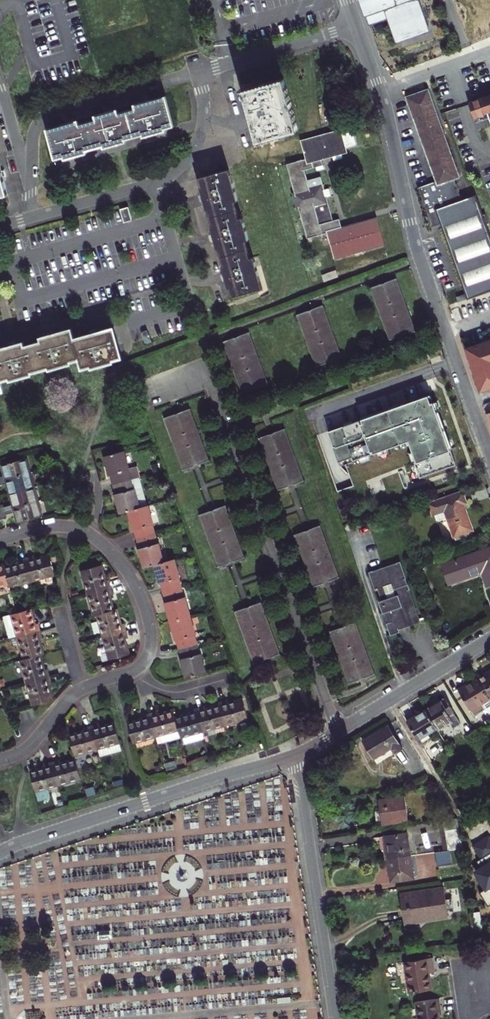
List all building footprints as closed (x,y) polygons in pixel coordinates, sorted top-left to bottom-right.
[(366,18),(388,10),(394,28),(391,29),(396,44),(403,42),(402,39),(427,30),(416,0),(360,0),(366,18)] [(366,18),(369,27),(391,19),(388,10),(366,18)] [(283,79),(242,90),(257,143),(298,131),(283,79)] [(438,186),(454,180),(457,179),(459,178),(443,132),(428,90),(406,98),(436,181),(438,186)] [(468,103),(474,117),(488,112),(489,119),(489,95),(468,103)] [(87,150),(104,146),(104,147),(127,141),(126,139),(143,135),(143,137),(166,130),(165,128),(174,126),(166,96),(135,105),(136,108),(119,113),(118,110),(95,116),(96,119),(79,124),(78,121),(47,129),(56,159),(64,157),(65,159),(87,152),(87,150)] [(350,128),(301,141),(306,159),(287,164),(307,238),(327,233),(335,260),(385,246),(377,218),(342,228),(339,219),(333,221),(326,197),(331,196),(329,189),(324,190),(321,177),(307,181),(305,171),(323,165),(321,159),(333,156),(334,161),(342,158),(341,154),(344,153),(347,153),(345,148),(355,145),(350,128)] [(8,194),(0,165),(0,196),(8,194)] [(208,209),(213,227),(211,227),(215,242),(217,249),(219,249),(220,252),(224,266),(222,266),(228,288),(230,288),(233,297),(263,288),(254,257),(250,259),(245,241),(249,240),(246,230),(242,218),(239,219),(234,202),(238,201),(229,170),(199,178),(201,186),(199,187),(206,210),(208,209)] [(488,223),(484,214),(482,214),(475,195),(461,200),(454,180),(438,186),(436,181),(418,187),(431,223),(440,219),(441,223),(468,298),(489,291),(489,238),(485,224),(488,223)] [(129,207),(120,209),(124,223),(132,220),(129,207)] [(395,279),(386,282),(387,286),(381,289),(380,285),(371,288),(390,340),(399,337),(398,333),(404,331),(405,335),(414,331),(395,279)] [(459,302),(467,299),(466,294),(457,297),(459,302)] [(316,367),(326,364),(324,360),(330,358),(331,362),(341,358),(321,306),(312,309),(313,313),(308,315),(306,311),(297,315),(316,367)] [(3,391),(1,381),(9,378),(10,380),(32,374),(31,372),(49,368),(50,370),(72,363),(71,361),(79,359),(82,368),(90,366),(91,368),(113,362),(113,360),(121,357),(113,328),(74,339),(72,329),(40,338),(41,341),(24,346),(23,343),(0,349),(0,392),(3,391)] [(249,333),(240,336),(241,340),(236,342),(235,338),(225,342),(244,394),(254,390),(253,387),(258,385),(259,388),(268,385),(249,333)] [(465,348),(480,392),(489,389),(489,339),(465,348)] [(440,422),(431,395),(419,399),(419,400),(398,408),(398,406),(372,415),(372,417),(363,420),(363,419),(353,422),(353,423),(345,427),(344,425),(329,431),(334,446),(333,446),(339,462),(352,457),(353,460),(409,440),(416,461),(415,462),(420,477),(457,464),(451,449),(449,450),(446,441),(447,440),(444,430),(442,431),(439,422),(440,422)] [(184,470),(193,466),(192,463),(198,461),(199,464),(208,461),(189,409),(180,412),(182,417),(176,419),(174,415),(165,418),(184,470)] [(279,490),(289,487),(288,483),(293,481),(294,485),(303,481),(284,429),(275,432),(277,436),(271,438),(270,434),(260,438),(279,490)] [(130,470),(124,450),(105,456),(108,465),(110,475),(112,474),(115,484),(131,479),(129,470),(130,470)] [(29,473),(25,458),(3,464),(6,476),(0,478),(0,480),(29,473)] [(10,493),(33,487),(29,473),(0,480),(0,485),(8,483),(10,493)] [(131,479),(134,489),(142,487),(140,477),(131,479)] [(118,493),(116,494),(118,503),(121,513),(129,510),(147,505),(142,487),(134,489),(131,479),(115,484),(118,493)] [(37,501),(33,487),(10,493),(14,504),(4,507),(3,504),(0,505),(0,511),(37,501)] [(445,510),(448,517),(455,536),(472,530),(463,504),(466,503),(464,498),(462,493),(430,504),(434,514),(436,513),(445,510)] [(0,511),(0,519),(7,517),(6,514),(15,511),(18,522),(41,516),(37,501),(0,511)] [(147,505),(129,510),(132,520),(134,530),(136,529),(138,539),(155,534),(152,525),(154,524),(149,505),(147,505)] [(233,558),(235,561),(244,558),(225,506),(216,509),(217,513),(211,515),(210,511),(201,515),(220,567),(229,564),(228,560),(233,558)] [(445,510),(436,513),(438,520),(448,517),(445,510)] [(306,534),(305,531),(295,535),(314,587),(325,583),(323,580),(328,578),(330,582),(339,578),(319,526),(311,529),(312,532),(306,534)] [(155,534),(138,539),(141,548),(139,549),(142,558),(145,567),(156,564),(164,562),(159,543),(157,544),(155,534)] [(442,565),(444,572),(446,571),(450,583),(464,579),(463,576),(480,570),(482,573),(486,587),(489,586),(489,548),(442,565)] [(56,575),(50,554),(34,559),(34,556),(30,557),(27,558),(33,581),(56,575)] [(10,587),(33,581),(27,558),(23,559),(19,560),(20,563),(5,567),(9,584),(10,587)] [(164,562),(156,564),(158,574),(161,584),(162,583),(165,593),(181,588),(179,579),(180,578),(175,559),(164,562)] [(415,607),(413,608),(410,600),(413,600),(412,596),(409,597),(407,591),(410,590),(408,584),(405,585),(404,580),(406,579),(400,562),(397,563),(397,564),(392,566),(392,565),(388,566),(389,567),(384,569),(384,567),(380,568),(381,570),(374,572),(373,571),(369,572),(375,588),(378,587),(379,590),(378,590),(380,596),(381,596),(382,599),(379,600),(383,613),(381,613),(384,623),(390,620),(391,622),(386,624),(390,635),(395,634),(399,632),(398,629),(404,627),(404,625),(417,620),(414,611),(416,610),(415,607)] [(9,584),(5,567),(4,564),(0,565),(0,586),(9,584)] [(102,564),(82,570),(88,593),(111,586),(110,583),(109,579),(106,580),(102,564)] [(463,576),(464,579),(482,573),(480,570),(463,576)] [(94,616),(98,615),(114,610),(110,595),(113,594),(112,590),(111,586),(88,593),(94,616)] [(181,588),(165,593),(167,602),(166,603),(169,612),(171,621),(191,616),(186,597),(184,598),(181,588)] [(247,611),(245,608),(236,611),(255,663),(265,660),(263,656),(269,654),(270,657),(279,654),(260,602),(251,606),(252,609),(247,611)] [(15,632),(17,637),(40,631),(39,627),(37,624),(35,624),(30,609),(17,613),(3,617),(7,634),(15,632)] [(98,615),(104,637),(127,630),(126,627),(125,623),(122,624),(118,609),(114,610),(98,615)] [(196,634),(191,616),(171,621),(174,630),(177,640),(178,640),(180,649),(197,645),(194,635),(196,634)] [(342,631),(341,628),(331,631),(350,683),(360,679),(359,676),(364,674),(365,678),(374,674),(355,622),(346,626),(347,629),(342,631)] [(127,630),(104,637),(110,659),(130,653),(126,639),(129,638),(128,634),(127,630)] [(17,637),(23,660),(40,655),(43,654),(39,639),(42,639),(41,635),(40,631),(17,637)] [(197,645),(180,649),(182,654),(183,659),(182,659),(187,679),(207,673),(201,654),(200,654),(197,645)] [(44,670),(40,655),(23,660),(20,661),(27,683),(49,677),(48,673),(47,670),(44,670)] [(485,675),(484,672),(480,674),(476,677),(478,679),(489,699),(489,671),(485,675)] [(49,677),(27,683),(33,706),(53,700),(48,685),(51,684),(50,681),(49,677)] [(475,716),(484,710),(489,719),(489,699),(478,679),(469,685),(459,690),(475,716)] [(221,706),(226,726),(250,719),(244,699),(237,701),(229,703),(228,700),(220,703),(221,706)] [(436,705),(427,711),(437,728),(438,730),(450,722),(454,728),(460,724),(454,714),(455,714),(446,699),(436,705)] [(198,709),(204,732),(226,726),(221,706),(214,708),(207,710),(206,706),(198,709)] [(179,731),(181,738),(183,744),(196,740),(194,734),(204,732),(198,709),(190,711),(191,714),(183,716),(175,718),(179,731)] [(157,712),(150,714),(156,737),(179,731),(175,718),(173,710),(165,712),(158,715),(157,712)] [(418,740),(437,728),(427,711),(417,717),(408,723),(418,740)] [(156,737),(150,714),(143,716),(143,718),(136,721),(128,723),(134,743),(156,737)] [(92,726),(98,749),(100,757),(122,750),(115,724),(100,728),(99,724),(95,725),(92,726)] [(376,733),(363,741),(374,759),(391,748),(395,754),(403,749),(389,725),(376,733)] [(70,736),(75,756),(98,749),(92,726),(88,727),(84,729),(85,732),(70,736)] [(475,732),(486,750),(489,747),(489,741),(481,727),(475,732)] [(486,750),(475,732),(468,736),(479,754),(480,753),(484,758),(489,755),(486,750)] [(52,763),(59,786),(82,780),(76,759),(61,763),(60,760),(56,761),(52,763)] [(30,772),(38,800),(61,794),(59,786),(52,763),(48,764),(44,765),(45,768),(30,772)] [(405,795),(378,799),(380,812),(382,826),(409,822),(405,795)] [(460,838),(457,819),(439,821),(441,831),(445,831),(446,840),(460,838)] [(388,859),(410,856),(407,833),(385,836),(387,848),(388,859)] [(488,905),(489,903),(489,835),(471,846),(479,859),(469,865),(484,891),(481,893),(488,905)] [(450,850),(435,852),(438,866),(452,864),(450,850)] [(410,856),(388,859),(390,870),(392,882),(414,878),(410,856)] [(402,908),(404,921),(404,923),(448,916),(444,889),(400,896),(402,908)] [(480,913),(472,914),(475,930),(483,929),(480,913)] [(433,958),(404,962),(409,993),(431,989),(429,973),(435,972),(433,958)] [(416,1002),(418,1018),(439,1018),(438,1013),(441,1012),(439,999),(416,1002)]
